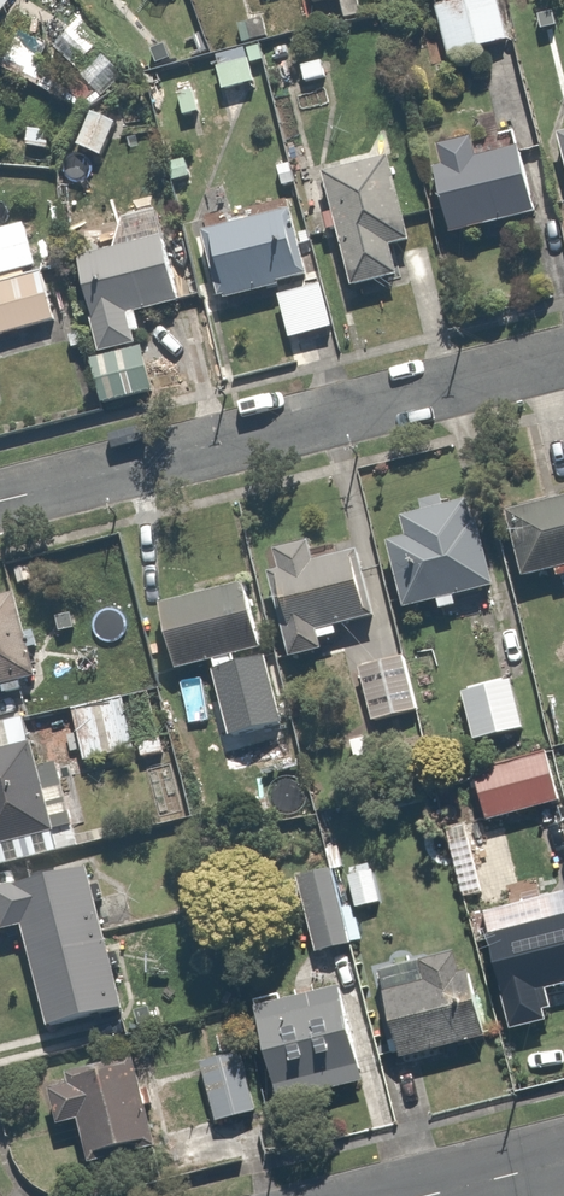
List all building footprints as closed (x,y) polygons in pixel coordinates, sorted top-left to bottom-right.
[(19,0),(0,0),(0,23),(19,0)] [(439,3),(452,58),(516,43),(506,0),(451,0),(439,3)] [(107,36),(85,16),(59,47),(81,66),(107,36)] [(8,40),(0,56),(0,72),(36,89),(50,61),(8,40)] [(260,48),(214,52),(217,92),(263,88),(260,48)] [(121,75),(102,56),(79,77),(98,97),(121,75)] [(98,97),(79,77),(59,97),(77,117),(98,97)] [(124,128),(94,113),(78,147),(107,162),(124,128)] [(446,169),(438,170),(451,236),(549,216),(536,151),(505,158),(501,140),(442,151),(446,169)] [(377,169),(328,181),(337,216),(328,218),(332,233),(341,231),(357,293),(404,282),(395,248),(419,242),(409,200),(386,206),(377,169)] [(298,191),(202,216),(225,305),(286,289),(299,339),(333,331),(298,191)] [(0,231),(0,279),(43,267),(31,223),(0,231)] [(168,236),(76,261),(101,356),(148,344),(139,312),(185,300),(168,236)] [(0,279),(0,342),(73,322),(62,280),(47,284),(43,267),(0,279)] [(461,598),(500,587),(476,502),(406,522),(410,538),(383,546),(402,615),(439,604),(441,612),(463,606),(461,598)] [(523,583),(563,572),(563,504),(507,519),(523,583)] [(375,618),(354,530),(279,548),(284,571),(272,574),(292,657),(325,649),(321,631),(375,618)] [(253,585),(161,610),(177,669),(269,644),(253,585)] [(0,605),(0,690),(45,676),(21,599),(0,605)] [(407,651),(356,665),(374,730),(424,717),(407,651)] [(512,679),(459,692),(472,745),(525,732),(512,679)] [(124,701),(71,713),(82,765),(136,753),(124,701)] [(40,773),(34,749),(27,716),(0,722),(0,868),(2,867),(85,848),(66,767),(40,773)] [(472,771),(486,824),(563,805),(549,752),(472,771)] [(356,906),(357,912),(383,905),(373,867),(347,873),(356,906)] [(342,909),(331,868),(296,877),(315,954),(365,942),(357,912),(356,906),(342,909)] [(0,892),(0,934),(2,942),(22,937),(45,1036),(129,1017),(95,870),(0,892)] [(563,986),(563,891),(479,913),(509,1028),(558,1015),(551,990),(563,986)] [(457,956),(366,983),(390,1066),(496,1035),(478,972),(463,976),(457,956)] [(345,984),(253,1007),(277,1101),(369,1078),(345,984)] [(244,1050),(198,1062),(214,1123),(260,1111),(244,1050)] [(162,1146),(138,1054),(48,1077),(62,1132),(77,1128),(87,1165),(162,1146)]
